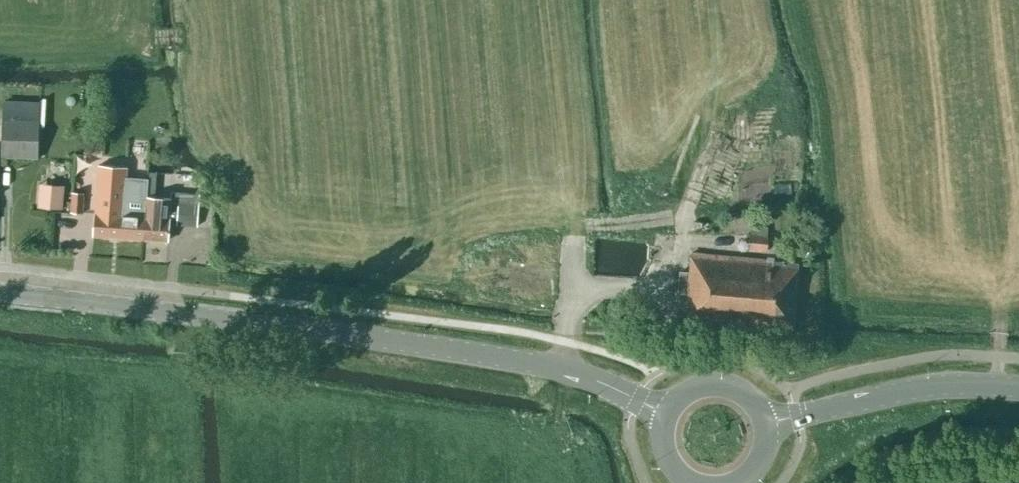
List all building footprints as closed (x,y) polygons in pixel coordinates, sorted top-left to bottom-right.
[(40,111),(16,111),(15,119),(2,119),(1,157),(38,158),(40,111)] [(93,235),(144,239),(146,199),(124,198),(125,187),(126,166),(98,164),(93,235)] [(169,218),(169,208),(170,198),(147,196),(148,181),(146,199),(144,239),(168,240),(169,218)] [(37,209),(64,213),(67,188),(41,184),(37,209)] [(70,212),(82,213),(83,193),(72,192),(70,212)] [(169,218),(177,218),(177,225),(197,226),(199,203),(178,202),(178,209),(169,208),(169,218)] [(750,225),(749,250),(767,251),(769,227),(750,225)] [(690,317),(793,327),(798,263),(773,260),(773,264),(766,263),(767,260),(691,253),(690,273),(679,272),(678,293),(688,293),(687,301),(691,302),(690,317)]
